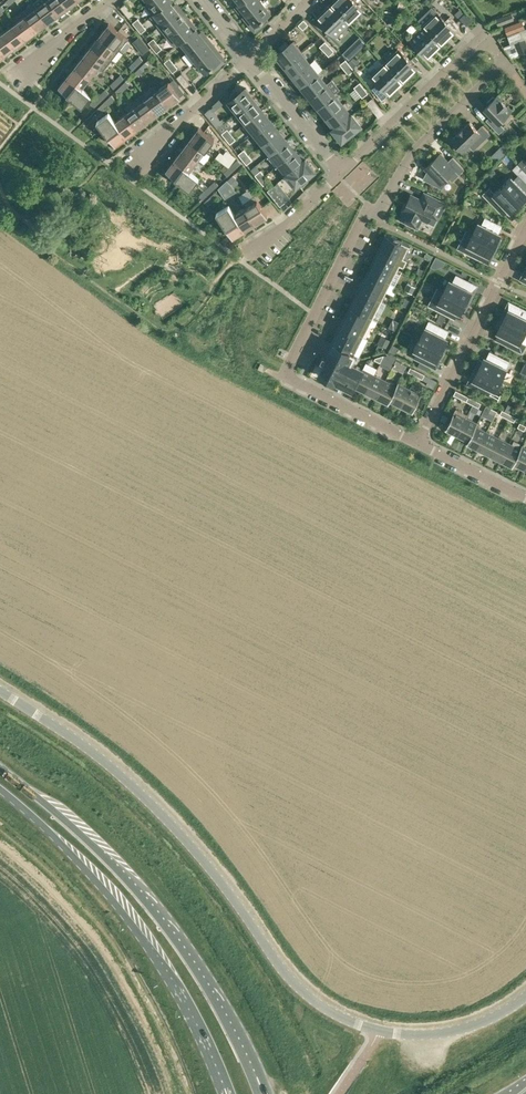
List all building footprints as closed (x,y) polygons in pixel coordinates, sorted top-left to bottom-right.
[(33,2),(48,22),(59,14),(48,0),(36,0),(33,2)] [(59,14),(70,6),(65,0),(48,0),(59,14)] [(148,2),(156,11),(151,16),(171,0),(151,0),(148,2)] [(151,16),(159,26),(162,23),(180,8),(179,7),(176,9),(170,1),(171,0),(151,16)] [(260,0),(243,0),(237,5),(235,6),(236,8),(239,6),(246,14),(261,2),(260,0)] [(330,4),(348,22),(362,9),(353,0),(337,0),(336,0),(334,0),(330,4)] [(22,10),(25,15),(26,14),(38,30),(48,22),(33,2),(22,10)] [(119,7),(128,18),(134,13),(125,2),(119,7)] [(270,13),(261,2),(246,14),(242,16),(243,17),(244,18),(247,16),(255,25),(259,22),(261,25),(268,20),(265,17),(270,13)] [(348,22),(330,4),(325,9),(326,10),(317,19),(334,36),(348,22)] [(162,24),(170,33),(185,21),(179,13),(182,10),(180,8),(162,23),(162,24)] [(437,13),(424,27),(441,45),(446,40),(445,39),(459,26),(449,16),(445,21),(437,13)] [(498,25),(513,20),(510,13),(495,19),(498,25)] [(26,14),(25,15),(15,22),(27,38),(38,30),(26,14)] [(132,22),(136,27),(142,23),(138,18),(132,22)] [(170,33),(166,35),(175,46),(180,42),(180,41),(195,29),(196,28),(188,18),(185,21),(170,33)] [(303,29),(309,24),(304,19),(299,24),(303,29)] [(525,28),(522,20),(504,27),(508,35),(525,28)] [(16,46),(27,38),(15,22),(5,30),(16,46)] [(108,23),(100,34),(120,49),(128,38),(108,23)] [(142,23),(136,27),(141,33),(146,29),(142,23)] [(441,45),(424,27),(410,40),(426,57),(435,49),(436,50),(441,45)] [(195,29),(180,41),(180,42),(188,51),(206,36),(205,35),(202,37),(195,29)] [(16,46),(5,30),(0,33),(0,46),(6,54),(16,46)] [(100,34),(92,44),(111,60),(120,49),(100,34)] [(206,36),(188,51),(195,61),(214,46),(206,36)] [(355,41),(361,47),(365,42),(360,36),(355,41)] [(148,42),(152,47),(158,43),(153,38),(148,42)] [(525,38),(512,43),(517,56),(525,52),(525,40),(525,38)] [(275,54),(285,66),(302,52),(293,41),(288,45),(286,41),(280,46),(282,49),(275,54)] [(320,46),(324,51),(330,46),(325,41),(320,46)] [(158,43),(152,47),(157,52),(162,48),(158,43)] [(92,44),(83,54),(99,67),(98,67),(103,70),(111,60),(92,44)] [(145,44),(139,48),(143,53),(148,48),(145,44)] [(214,46),(195,61),(204,72),(209,68),(212,71),(218,66),(216,63),(223,58),(214,46)] [(330,46),(324,51),(329,56),(335,51),(330,46)] [(399,50),(386,64),(403,82),(408,77),(407,76),(416,67),(399,50)] [(302,52),(285,66),(293,76),(310,62),(302,52)] [(99,67),(83,54),(75,65),(91,77),(98,67),(99,67)] [(348,62),(353,67),(360,61),(355,55),(348,62)] [(140,56),(134,61),(138,65),(144,60),(140,56)] [(164,62),(168,67),(173,63),(169,58),(164,62)] [(340,64),(344,69),(350,64),(346,59),(340,64)] [(138,65),(134,61),(129,66),(133,70),(138,65)] [(149,65),(145,61),(140,67),(144,71),(149,65)] [(310,62),(293,76),(301,86),(318,73),(310,62)] [(173,63),(168,67),(172,72),(178,68),(173,63)] [(350,64),(344,69),(349,75),(355,70),(350,64)] [(403,82),(386,64),(372,77),(377,83),(372,88),(382,100),(397,86),(398,87),(403,82)] [(91,77),(75,65),(67,75),(76,82),(82,87),(91,77)] [(144,71),(140,67),(135,72),(139,75),(144,71)] [(161,82),(170,74),(166,69),(156,76),(161,82)] [(181,73),(175,77),(184,88),(190,84),(181,73)] [(318,73),(301,86),(310,97),(327,83),(318,73)] [(121,74),(115,80),(119,84),(125,78),(121,74)] [(76,82),(67,75),(58,86),(67,93),(76,82)] [(119,84),(115,80),(110,84),(114,88),(119,84)] [(127,81),(121,86),(125,90),(131,85),(127,81)] [(154,85),(169,105),(180,97),(168,81),(158,89),(154,85)] [(91,94),(82,87),(76,82),(67,93),(82,105),(91,94)] [(354,87),(358,92),(364,87),(360,82),(354,87)] [(327,83),(310,97),(318,107),(335,93),(327,83)] [(154,85),(143,93),(158,113),(169,105),(154,85)] [(116,90),(120,95),(125,90),(121,86),(116,90)] [(228,101),(237,112),(254,98),(246,87),(239,93),(237,89),(231,94),(233,97),(228,101)] [(364,87),(358,92),(363,97),(369,93),(364,87)] [(110,92),(106,88),(100,93),(105,97),(110,92)] [(99,103),(105,97),(100,93),(95,98),(99,103)] [(148,121),(158,113),(143,93),(132,101),(135,105),(136,105),(148,121)] [(335,93),(318,107),(326,117),(343,104),(335,93)] [(110,103),(115,98),(111,95),(106,100),(110,103)] [(493,96),(492,97),(487,102),(488,104),(484,108),(491,115),(486,120),(499,133),(504,128),(499,122),(511,111),(497,96),(494,98),(493,96)] [(94,108),(99,103),(95,98),(90,104),(94,108)] [(254,98),(237,112),(245,122),(262,108),(254,98)] [(384,113),(372,98),(367,102),(379,117),(384,113)] [(105,109),(110,103),(106,100),(101,105),(105,109)] [(343,104),(326,117),(334,127),(333,128),(334,129),(352,114),(351,114),(343,104)] [(100,114),(105,109),(101,105),(96,110),(100,114)] [(137,129),(148,121),(136,105),(135,105),(125,113),(137,129)] [(218,128),(224,123),(211,108),(205,113),(218,128)] [(262,108),(245,122),(254,132),(271,118),(262,108)] [(97,120),(108,136),(120,127),(115,121),(108,112),(97,120)] [(137,129),(125,113),(115,121),(120,127),(127,137),(137,129)] [(352,114),(334,129),(342,139),(361,125),(352,114)] [(271,118),(254,132),(262,142),(279,129),(271,118)] [(458,133),(452,139),(462,150),(473,139),(478,144),(489,133),(482,125),(477,130),(469,122),(463,128),(463,127),(462,128),(462,129),(459,132),(458,132),(457,133),(458,133)] [(115,145),(127,137),(120,127),(108,136),(115,145)] [(198,127),(190,138),(206,150),(214,139),(198,127)] [(222,133),(226,137),(231,133),(228,128),(222,133)] [(279,129),(262,142),(270,152),(267,155),(287,139),(279,129)] [(231,133),(226,137),(231,144),(236,139),(231,133)] [(190,138),(182,148),(198,160),(206,150),(190,138)] [(287,139),(267,155),(275,166),(296,149),(287,139)] [(504,155),(509,150),(504,146),(499,150),(504,155)] [(174,159),(183,166),(189,171),(190,171),(198,160),(182,148),(174,159)] [(239,154),(242,158),(248,153),(245,149),(239,154)] [(296,149),(275,166),(279,163),(287,173),(286,173),(287,174),(304,160),(296,149)] [(248,153),(242,158),(247,165),(253,160),(248,153)] [(447,161),(440,153),(424,168),(427,170),(423,178),(442,188),(448,177),(452,180),(464,169),(452,157),(447,161)] [(517,163),(525,172),(525,160),(525,161),(522,158),(517,163)] [(183,166),(174,159),(165,170),(175,177),(183,166)] [(238,159),(229,168),(232,172),(241,163),(238,159)] [(304,160),(287,174),(295,184),(299,181),(302,185),(308,180),(305,177),(314,170),(305,159),(304,160)] [(189,171),(183,166),(175,177),(190,189),(198,177),(190,171),(189,171)] [(255,174),(259,179),(265,174),(261,170),(255,174)] [(491,175),(488,172),(482,177),(485,181),(491,175)] [(265,174),(259,179),(264,185),(270,180),(265,174)] [(525,186),(525,181),(519,174),(514,179),(511,176),(502,185),(522,205),(525,201),(525,198),(525,197),(525,196),(525,191),(524,189),(525,186)] [(237,179),(233,175),(227,181),(234,188),(240,182),(237,179)] [(215,180),(209,186),(213,190),(219,184),(215,180)] [(232,185),(231,185),(227,181),(219,188),(225,198),(233,192),(233,188),(232,185)] [(516,210),(522,205),(502,185),(494,193),(489,188),(485,192),(485,196),(500,211),(505,206),(510,212),(514,208),(516,210)] [(208,195),(213,190),(209,186),(205,191),(208,195)] [(254,186),(244,193),(247,198),(258,192),(254,186)] [(273,186),(267,190),(280,206),(285,202),(273,186)] [(204,199),(208,195),(205,191),(200,195),(204,199)] [(219,196),(216,192),(210,197),(214,201),(219,196)] [(407,202),(409,203),(401,219),(417,227),(423,215),(429,217),(430,215),(437,218),(445,203),(424,193),(421,200),(411,195),(407,202)] [(245,207),(256,224),(267,216),(254,195),(242,202),(242,203),(245,207)] [(208,206),(214,201),(210,197),(205,202),(208,206)] [(226,228),(238,221),(234,214),(228,204),(216,212),(226,228)] [(244,231),(256,224),(245,207),(234,214),(238,221),(244,231)] [(473,233),(466,230),(498,246),(501,239),(498,237),(501,233),(494,230),(497,223),(485,217),(482,223),(478,222),(473,233)] [(232,238),(244,231),(238,221),(226,228),(232,238)] [(494,253),(498,246),(466,230),(460,242),(470,246),(467,253),(479,259),(482,253),(489,256),(491,251),(494,253)] [(404,267),(399,265),(408,247),(400,243),(401,240),(387,233),(383,242),(386,243),(383,248),(380,247),(377,254),(404,268),(404,267)] [(433,255),(426,252),(423,257),(430,261),(433,255)] [(395,285),(390,283),(399,265),(404,268),(377,254),(373,261),(376,262),(373,267),(371,266),(368,272),(395,285)] [(425,270),(419,267),(416,273),(422,276),(425,270)] [(386,303),(381,300),(390,283),(394,286),(395,285),(368,272),(365,277),(368,279),(365,284),(362,282),(359,289),(386,303)] [(468,281),(456,274),(453,281),(449,279),(444,290),(469,303),(472,296),(470,295),(472,290),(465,287),(468,281)] [(411,294),(415,287),(407,283),(404,290),(411,294)] [(377,321),(372,318),(381,301),(385,303),(386,303),(359,289),(355,297),(358,298),(353,308),(350,307),(377,321)] [(465,310),(469,303),(444,290),(438,302),(441,304),(438,310),(450,316),(454,310),(460,313),(462,309),(465,310)] [(402,303),(407,306),(410,300),(405,297),(402,303)] [(525,332),(525,330),(525,310),(518,306),(515,312),(509,309),(506,313),(504,312),(500,319),(525,332)] [(341,325),(368,339),(368,338),(363,336),(369,325),(373,327),(376,321),(377,321),(350,307),(347,313),(350,314),(347,319),(344,318),(341,325)] [(399,321),(393,319),(389,326),(395,329),(399,321)] [(525,332),(500,319),(496,326),(499,327),(497,332),(504,335),(500,342),(522,353),(525,346),(525,345),(520,342),(525,332)] [(441,335),(444,328),(432,322),(429,328),(425,327),(420,338),(445,351),(448,344),(445,342),(448,338),(441,335)] [(332,343),(359,357),(359,356),(354,354),(363,336),(367,339),(368,339),(341,325),(337,332),(340,333),(337,339),(335,337),(332,343)] [(386,348),(390,341),(381,336),(377,344),(378,344),(383,346),(386,348)] [(441,358),(445,351),(420,338),(414,350),(417,351),(414,358),(426,364),(430,358),(436,361),(438,356),(441,358)] [(359,357),(332,343),(325,356),(328,357),(320,373),(335,381),(336,380),(353,388),(354,385),(363,368),(350,362),(354,355),(359,357)] [(494,354),(502,357),(505,351),(497,347),(494,354)] [(394,363),(396,359),(397,357),(388,352),(385,358),(394,363)] [(476,367),(501,379),(507,368),(506,368),(510,361),(502,357),(494,354),(491,360),(485,356),(482,361),(479,360),(476,367)] [(402,363),(396,359),(394,363),(392,367),(403,372),(407,365),(402,363)] [(408,371),(416,375),(419,371),(410,367),(408,371)] [(495,391),(501,379),(476,367),(472,373),(475,375),(473,379),(480,383),(476,389),(489,395),(492,389),(495,391)] [(363,368),(354,385),(360,388),(359,390),(365,392),(374,374),(363,368)] [(374,374),(365,392),(365,393),(366,391),(372,393),(371,395),(376,398),(386,380),(374,374)] [(386,380),(376,398),(377,398),(378,397),(383,399),(382,401),(388,404),(398,382),(396,385),(386,380)] [(398,382),(388,404),(390,399),(396,402),(395,404),(400,407),(410,388),(398,382)] [(410,388),(400,407),(401,407),(402,405),(407,408),(406,409),(412,412),(421,394),(410,388)] [(455,389),(453,394),(466,401),(468,396),(455,389)] [(504,410),(510,413),(513,406),(508,403),(504,410)] [(456,408),(445,429),(451,432),(452,431),(457,433),(456,435),(457,435),(468,414),(456,408)] [(500,414),(508,418),(510,413),(502,409),(500,414)] [(468,414),(457,435),(462,438),(463,436),(469,439),(466,444),(467,444),(477,422),(466,417),(468,414)] [(477,422),(467,444),(472,447),(473,445),(478,448),(478,449),(478,450),(487,431),(476,426),(478,423),(477,422)] [(487,431),(478,450),(483,452),(484,451),(490,453),(489,455),(498,437),(487,431)] [(498,437),(489,455),(495,458),(496,456),(501,459),(500,461),(510,442),(498,437)] [(510,442),(500,461),(506,464),(507,462),(512,465),(522,445),(520,448),(510,442)] [(512,465),(513,465),(514,462),(520,465),(519,466),(524,469),(525,466),(525,447),(522,445),(512,465)]
